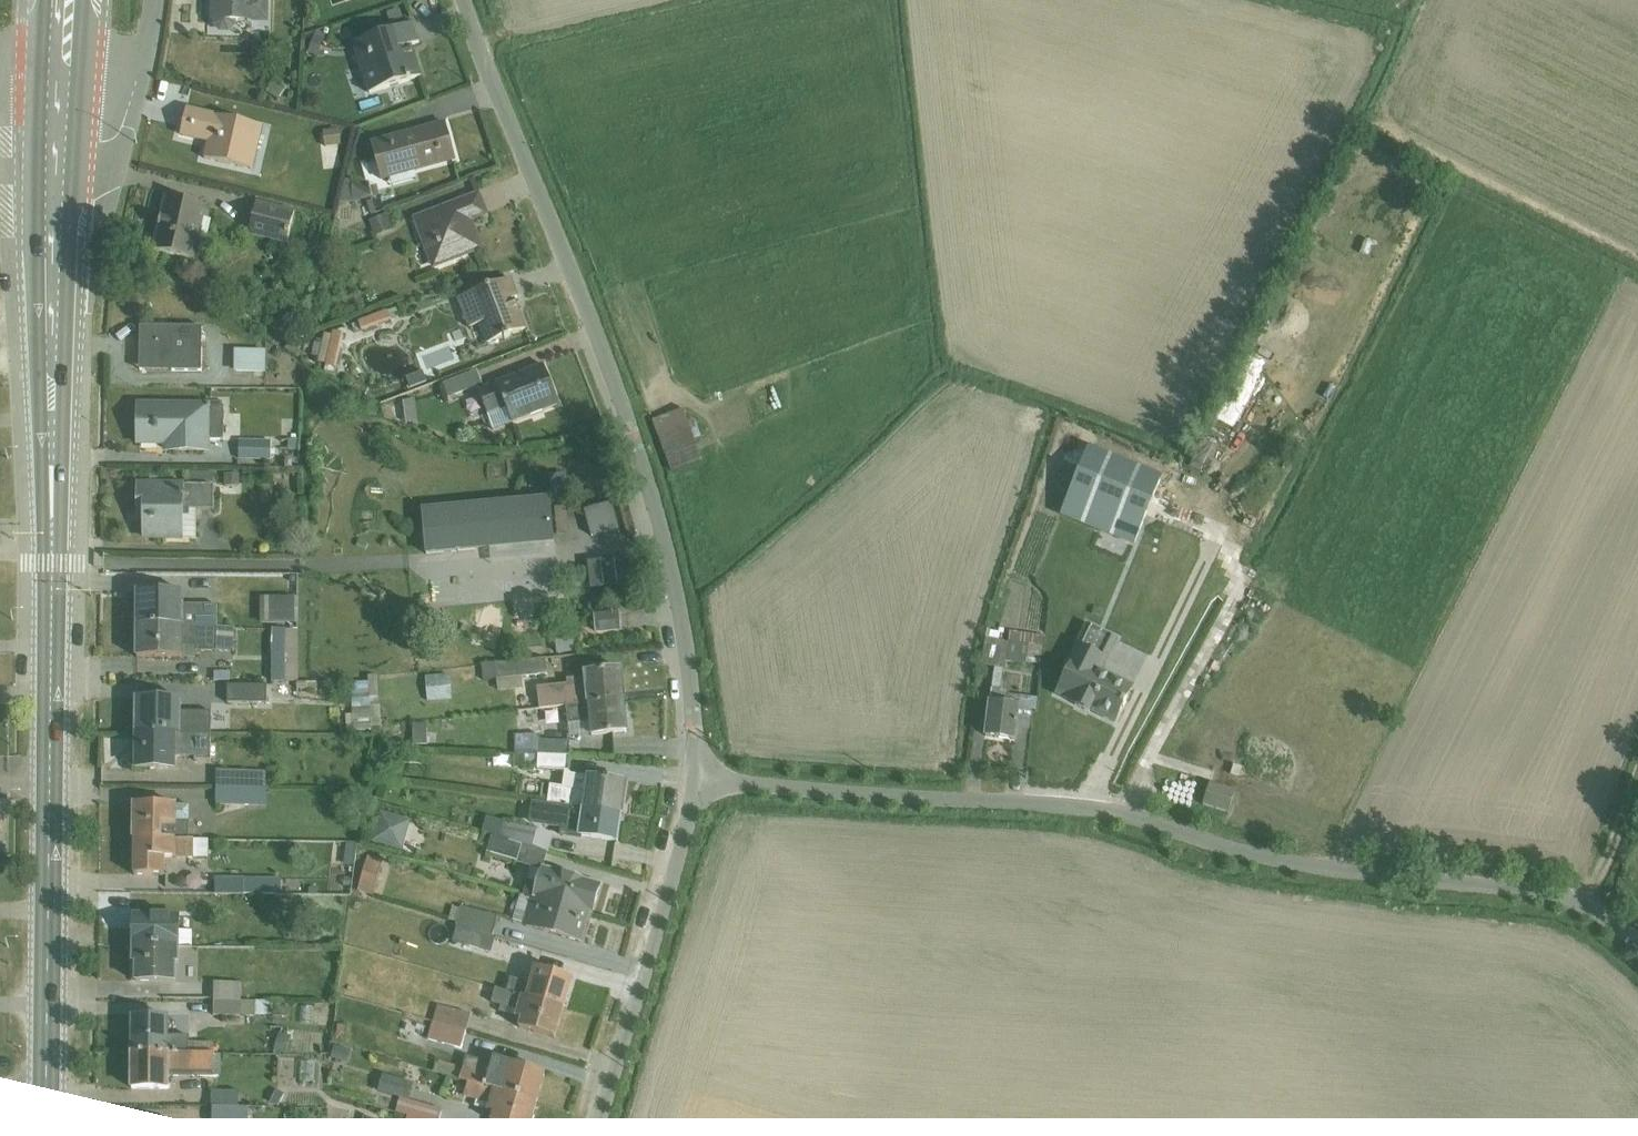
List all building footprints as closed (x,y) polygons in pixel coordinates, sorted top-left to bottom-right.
[(213,26),(220,32),(230,32),(236,26),(237,21),(253,22),(269,23),(269,0),(213,0),(213,26)] [(413,23),(352,43),(369,94),(421,77),(411,45),(420,43),(413,23)] [(317,32),(308,53),(318,57),(326,35),(317,32)] [(187,109),(181,135),(209,141),(205,159),(254,170),(264,127),(187,109)] [(390,177),(414,170),(456,159),(446,123),(372,144),(381,179),(390,177)] [(340,129),(324,131),(326,147),(341,145),(340,129)] [(414,170),(390,177),(393,185),(417,178),(414,170)] [(345,179),(340,204),(354,203),(380,195),(377,185),(370,187),(371,191),(352,180),(352,181),(348,179),(345,179)] [(479,195),(414,220),(432,267),(481,248),(473,229),(471,230),(468,220),(485,214),(479,195)] [(167,196),(154,250),(195,260),(200,236),(204,237),(207,220),(204,219),(207,206),(167,196)] [(257,202),(249,235),(287,244),(295,211),(257,202)] [(1328,228),(1340,222),(1333,208),(1321,214),(1328,228)] [(389,214),(369,221),(375,237),(395,230),(389,214)] [(510,278),(458,299),(469,328),(480,324),(487,344),(526,330),(514,299),(518,297),(510,278)] [(388,311),(358,322),(362,332),(392,321),(392,319),(400,316),(397,309),(388,312),(388,311)] [(172,362),(172,371),(202,371),(202,325),(141,327),(145,328),(144,361),(172,362)] [(145,328),(141,327),(140,370),(172,371),(172,362),(144,361),(145,328)] [(1269,387),(1293,334),(1279,328),(1255,381),(1269,387)] [(325,334),(318,362),(327,364),(325,371),(334,373),(335,368),(337,369),(344,333),(333,331),(333,336),(325,334)] [(266,350),(235,350),(235,372),(266,373),(266,350)] [(507,409),(512,423),(559,404),(544,365),(478,391),(489,416),(507,409)] [(477,370),(443,384),(448,398),(483,384),(477,370)] [(390,404),(387,415),(407,423),(418,421),(415,399),(390,404)] [(225,405),(140,405),(140,406),(141,406),(141,442),(139,442),(139,443),(164,444),(164,452),(210,453),(210,439),(224,440),(225,405)] [(507,409),(489,416),(493,431),(512,423),(507,409)] [(684,409),(654,420),(672,471),(702,460),(695,441),(703,438),(696,419),(694,420),(693,415),(687,417),(684,409)] [(272,441),(240,440),(239,460),(272,460),(272,441)] [(1089,446),(1060,516),(1079,524),(1075,532),(1103,544),(1106,535),(1134,546),(1163,476),(1089,446)] [(215,472),(184,472),(184,481),(215,482),(215,472)] [(239,472),(224,472),(224,485),(239,485),(239,472)] [(190,508),(197,509),(214,509),(214,485),(139,485),(139,513),(145,513),(145,538),(184,538),(184,516),(190,516),(190,508)] [(551,498),(423,510),(426,554),(555,542),(551,498)] [(611,503),(584,510),(591,536),(618,529),(611,503)] [(566,506),(554,507),(557,534),(568,533),(566,506)] [(184,516),(184,538),(196,538),(197,509),(190,508),(190,516),(184,516)] [(1156,572),(1178,534),(1157,521),(1134,559),(1156,572)] [(1232,526),(1227,545),(1240,549),(1245,530),(1232,526)] [(1134,562),(1121,585),(1144,598),(1157,575),(1134,562)] [(137,627),(217,627),(218,605),(185,605),(185,591),(138,591),(137,627)] [(296,598),(260,597),(260,624),(295,624),(296,598)] [(616,614),(594,615),(596,632),(617,630),(616,614)] [(1072,663),(1057,694),(1075,703),(1075,705),(1089,712),(1090,710),(1115,722),(1122,708),(1123,708),(1127,702),(1125,701),(1133,685),(1101,669),(1117,638),(1085,623),(1066,661),(1072,663)] [(217,627),(137,627),(137,658),(184,658),(184,645),(197,645),(197,651),(233,651),(234,627),(217,627)] [(297,630),(271,628),(272,680),(285,680),(285,682),(298,682),(297,630)] [(986,638),(999,640),(1001,632),(988,630),(986,638)] [(1009,643),(1042,650),(1043,637),(1010,632),(1009,643)] [(573,635),(554,638),(556,652),(575,650),(573,635)] [(999,640),(986,638),(981,664),(994,667),(986,736),(1015,740),(1016,727),(1030,729),(1032,709),(1038,710),(1039,698),(1007,695),(1007,690),(1001,690),(1006,662),(1041,665),(1042,650),(1009,643),(999,640)] [(184,645),(184,658),(197,658),(197,651),(197,645),(184,645)] [(546,659),(481,666),(483,681),(497,680),(498,692),(524,689),(522,677),(548,674),(546,659)] [(567,705),(624,701),(621,670),(584,673),(584,677),(567,679),(567,684),(538,687),(541,708),(567,705)] [(450,674),(425,676),(428,702),(452,699),(450,674)] [(369,683),(371,731),(382,730),(381,725),(392,724),(391,710),(379,710),(377,675),(368,676),(369,683)] [(371,731),(369,683),(351,683),(353,731),(371,731)] [(266,687),(228,686),(228,702),(266,704),(266,687)] [(136,734),(211,734),(211,713),(181,712),(181,699),(136,698),(136,734)] [(624,701),(567,705),(569,724),(590,721),(591,735),(628,732),(624,701)] [(539,722),(539,712),(514,712),(514,722),(539,722)] [(590,721),(569,724),(570,737),(591,735),(590,721)] [(427,724),(412,724),(412,744),(427,745),(427,724)] [(211,734),(136,734),(136,769),(177,769),(177,755),(195,755),(195,760),(211,760),(211,734)] [(514,755),(570,757),(570,742),(540,741),(540,735),(515,735),(514,755)] [(289,755),(312,756),(312,744),(289,743),(289,755)] [(570,757),(514,755),(514,767),(524,768),(524,769),(565,771),(569,771),(570,757)] [(217,788),(267,789),(267,770),(217,770),(217,788)] [(569,771),(565,771),(563,787),(585,791),(587,777),(572,775),(569,771)] [(548,804),(621,815),(626,782),(587,777),(585,791),(563,787),(551,785),(548,804)] [(1210,784),(1202,806),(1228,813),(1235,791),(1210,784)] [(267,789),(217,788),(217,804),(259,805),(259,808),(267,808),(267,789)] [(130,792),(107,792),(107,804),(130,804),(130,792)] [(621,815),(548,804),(533,802),(530,824),(562,829),(561,836),(582,839),(583,837),(617,842),(621,815)] [(177,822),(178,805),(135,804),(135,840),(189,840),(189,822),(177,822)] [(177,822),(189,822),(190,805),(178,805),(177,822)] [(380,812),(372,842),(403,851),(411,821),(380,812)] [(493,835),(549,852),(554,837),(487,816),(482,832),(493,835)] [(549,852),(493,835),(488,852),(517,860),(517,863),(532,867),(523,895),(592,915),(601,885),(544,868),(549,852)] [(189,840),(135,840),(134,875),(166,875),(166,858),(210,858),(210,840),(189,840)] [(368,856),(358,891),(373,896),(384,860),(368,856)] [(276,879),(216,878),(216,894),(275,894),(276,879)] [(592,915),(523,895),(521,894),(513,922),(584,943),(592,915)] [(455,925),(492,936),(498,917),(461,906),(455,925)] [(180,948),(181,930),(181,916),(134,915),(134,946),(180,948)] [(492,936),(455,925),(451,940),(491,952),(495,937),(492,936)] [(181,930),(180,948),(193,948),(193,930),(181,930)] [(180,948),(134,946),(133,962),(137,962),(136,982),(177,982),(177,963),(180,963),(180,948)] [(506,992),(564,1009),(573,978),(534,967),(529,984),(510,978),(506,992)] [(215,1000),(241,1000),(242,983),(215,982),(215,1000)] [(564,1009),(506,992),(496,989),(492,1003),(501,1005),(517,1011),(515,1017),(522,1019),(519,1028),(555,1038),(564,1009)] [(241,1000),(215,1000),(215,1015),(274,1016),(273,1001),(241,1000)] [(433,1021),(467,1031),(471,1015),(438,1005),(433,1021)] [(517,1011),(501,1005),(499,1012),(515,1017),(517,1011)] [(313,1009),(295,1011),(297,1027),(315,1025),(313,1009)] [(132,1053),(213,1053),(213,1043),(189,1042),(189,1036),(170,1036),(170,1018),(133,1017),(132,1053)] [(467,1031),(433,1021),(432,1026),(415,1020),(411,1033),(461,1049),(467,1031)] [(335,1026),(334,1036),(336,1036),(336,1040),(348,1041),(349,1026),(338,1025),(338,1027),(335,1026)] [(280,1034),(275,1050),(287,1054),(291,1038),(280,1034)] [(335,1046),(332,1058),(348,1062),(352,1050),(335,1046)] [(213,1053),(132,1053),(132,1088),(170,1088),(170,1077),(214,1077),(214,1076),(222,1076),(223,1053),(213,1053)] [(468,1082),(537,1102),(545,1072),(528,1067),(529,1063),(518,1060),(517,1064),(494,1057),(492,1064),(467,1056),(463,1071),(458,1070),(459,1066),(439,1060),(435,1073),(468,1082)] [(408,1116),(438,1125),(442,1110),(410,1099),(414,1084),(383,1074),(378,1092),(399,1098),(395,1113),(408,1116)] [(537,1102),(468,1082),(464,1097),(476,1100),(475,1107),(493,1113),(490,1121),(528,1132),(537,1102)] [(213,1107),(248,1107),(248,1094),(239,1094),(239,1091),(212,1091),(211,1107),(213,1107)] [(286,1111),(303,1111),(303,1093),(286,1093),(286,1111)] [(248,1107),(213,1107),(212,1124),(248,1124),(248,1107)] [(408,1116),(403,1130),(423,1135),(435,1135),(438,1125),(408,1116)] [(132,1126),(132,1135),(182,1135),(182,1126),(132,1126)]
